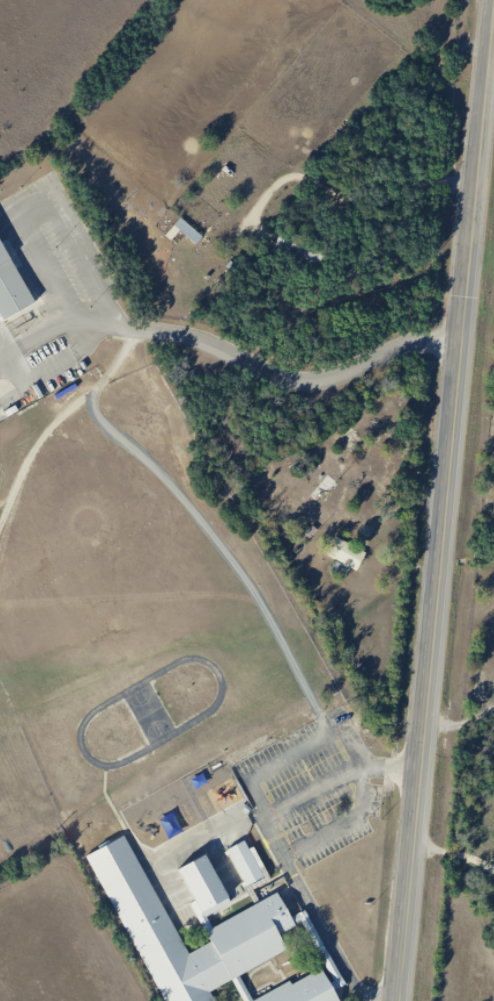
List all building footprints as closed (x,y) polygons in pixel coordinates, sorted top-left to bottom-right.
[(175,226),(196,245),(202,238),(181,219),(175,226)] [(9,330),(44,311),(0,233),(0,314),(9,330)] [(323,554),(353,570),(363,551),(332,536),(323,554)] [(93,860),(168,1000),(221,1000),(210,981),(301,933),(283,898),(213,935),(219,947),(195,960),(131,840),(93,860)] [(249,846),(232,855),(252,890),(268,881),(249,846)] [(211,864),(184,879),(209,924),(236,909),(211,864)] [(326,975),(298,990),(295,985),(264,1000),(340,1000),(326,975)]
